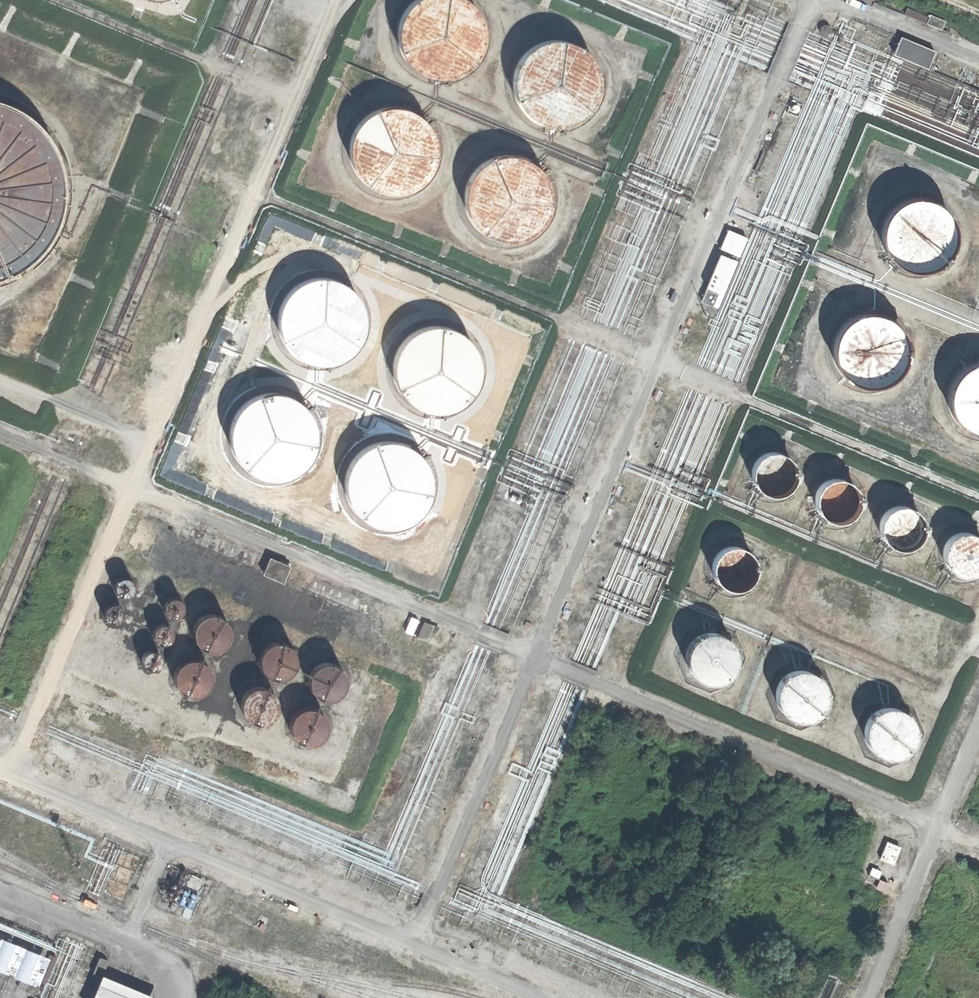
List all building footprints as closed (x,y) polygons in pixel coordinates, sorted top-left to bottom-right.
[(477,71),(487,56),(490,39),(487,22),(477,7),(466,0),(424,0),(412,9),(403,24),(400,41),(405,58),(415,72),(428,80),(446,84),(463,80),(477,71)] [(894,54),(930,67),(937,48),(901,36),(894,54)] [(578,128),(592,119),(601,104),(605,87),(601,70),(591,55),(578,46),(563,42),(550,43),(540,47),(527,57),(518,72),(515,89),(519,106),(529,120),(542,128),(561,132),(578,128)] [(40,252),(56,232),(65,210),(68,187),(64,160),(54,137),(41,121),(23,107),(0,98),(0,275),(23,266),(40,252)] [(416,194),(430,184),(440,169),(443,153),(440,135),(430,121),(416,111),(402,108),(388,109),(379,112),(365,122),(356,137),(353,155),(358,172),(368,186),(381,194),(400,198),(416,194)] [(529,243),(543,233),(553,218),(556,201),(552,184),(543,170),(529,160),(515,157),(501,158),(491,161),(478,171),(469,186),(466,204),(470,220),(481,234),(493,243),(512,246),(529,243)] [(936,277),(948,269),(957,256),(960,241),(957,227),(949,213),(936,205),(921,202),(905,205),(893,214),(885,226),(882,241),(885,256),(893,269),(905,277),(921,280),(936,277)] [(722,248),(742,255),(748,235),(728,229),(722,248)] [(721,252),(702,300),(718,306),(737,259),(721,252)] [(345,364),(359,354),(368,340),(372,323),(368,305),(358,291),(345,282),(330,278),(317,279),(307,282),(294,292),(285,307),(282,325),(286,342),(296,356),(309,364),(328,368),(345,364)] [(889,390),(901,382),(909,370),(912,355),(910,340),(901,327),(889,319),(873,315),(857,319),(845,327),(837,339),(834,355),(837,370),(846,382),(858,390),(873,393),(889,390)] [(458,413),(473,403),(482,388),(485,371),(482,354),(472,340),(458,330),(444,327),(431,328),(421,331),(407,341),(398,356),(396,374),(400,390),(410,405),(423,413),(442,416),(458,413)] [(970,381),(962,393),(959,408),(962,423),(971,436),(978,441),(978,375),(970,381)] [(295,481),(310,471),(319,456),(323,440),(319,422),(309,408),(295,398),(281,395),(268,396),(258,399),(245,409),(235,424),(233,442),(237,458),(247,473),(260,481),(279,484),(295,481)] [(409,529),(423,519),(433,504),(436,488),(433,470),(423,456),(409,446),(395,443),(381,444),(372,447),(358,457),(349,472),(346,490),(351,507),(361,521),(374,529),(393,533),(409,529)] [(783,495),(790,490),(795,483),(796,474),(795,466),(790,458),(783,454),(774,452),(765,454),(758,459),(754,465),(752,474),(754,483),(758,490),(765,495),(774,496),(783,495)] [(847,522),(854,517),(859,510),(860,501),(859,493),(854,486),(847,481),(838,479),(829,481),(822,486),(818,492),(816,502),(817,510),(822,517),(829,522),(838,524),(847,522)] [(912,549),(919,544),(924,537),(925,528),(924,520),(919,512),(912,508),(903,506),(894,508),(887,513),(883,519),(881,528),(882,537),(887,544),(894,549),(903,551),(912,549)] [(978,574),(978,537),(977,535),(968,533),(958,535),(952,540),(947,547),(945,556),(947,564),(952,571),(959,576),(968,578),(977,576),(978,574)] [(744,590),(751,585),(756,578),(757,569),(756,561),(751,554),(744,549),(735,547),(725,549),(719,554),(714,561),(713,570),(714,578),(719,585),(726,590),(735,592),(744,590)] [(264,574),(286,582),(292,563),(271,556),(264,574)] [(134,575),(125,575),(119,582),(119,590),(125,596),(134,596),(140,590),(140,581),(134,575)] [(179,595),(171,595),(165,601),(165,610),(171,616),(180,616),(186,609),(186,601),(179,595)] [(123,602),(114,602),(108,608),(108,617),(114,623),(123,623),(129,616),(129,608),(123,602)] [(207,612),(200,616),(197,622),(195,631),(196,638),(201,644),(207,649),(214,650),(222,649),(228,645),(233,639),(235,631),(234,624),(229,617),(223,612),(215,610),(207,612)] [(413,617),(408,631),(413,633),(418,618),(413,617)] [(169,621),(160,621),(154,628),(154,636),(160,642),(169,642),(175,636),(175,627),(169,621)] [(424,621),(419,635),(429,638),(434,624),(424,621)] [(723,684),(731,679),(737,670),(739,660),(737,651),(731,642),(723,636),(712,634),(702,636),(694,642),(688,650),(686,660),(688,670),(694,679),(702,684),(712,686),(723,684)] [(272,641),(266,645),(262,651),(261,659),(262,666),(267,673),(273,677),(280,679),(288,677),(294,673),(299,667),(301,660),(299,652),(295,645),(289,641),(281,639),(272,641)] [(158,648),(149,648),(143,654),(143,663),(149,669),(158,669),(164,662),(164,654),(158,648)] [(188,657),(182,662),(178,668),(176,676),(178,683),(182,690),(189,694),(196,696),(203,694),(210,690),(214,684),(216,677),(215,669),(211,662),(205,658),(196,656),(188,657)] [(322,662),(316,667),(312,672),(311,681),(312,688),(317,695),(323,699),(330,700),(338,699),(344,695),(349,689),(351,682),(350,674),(345,667),(339,662),(331,660),(322,662)] [(814,722),(822,716),(828,707),(830,698),(828,688),(822,679),(814,674),(804,671),(793,674),(785,679),(780,687),(777,698),(779,707),(785,716),(794,722),(804,724),(814,722)] [(255,686),(249,690),(245,696),(243,704),(244,711),(249,718),(255,722),(263,724),(270,722),(276,718),(281,712),(283,705),(282,697),(278,690),(272,686),(263,684),(255,686)] [(304,707),(298,711),(294,717),(292,726),(293,732),(298,739),(304,743),(312,745),(319,744),(325,740),(330,733),(332,726),(331,718),(327,711),(321,707),(312,705),(304,707)] [(902,759),(910,754),(916,745),(918,735),(916,726),(910,717),(902,711),(891,709),(881,711),(873,717),(867,725),(865,735),(867,745),(873,754),(881,760),(891,762),(902,759)] [(906,847),(892,842),(885,860),(899,865),(906,847)] [(50,955),(0,937),(0,967),(40,982),(50,955)] [(160,997),(102,975),(92,997),(160,997)]
